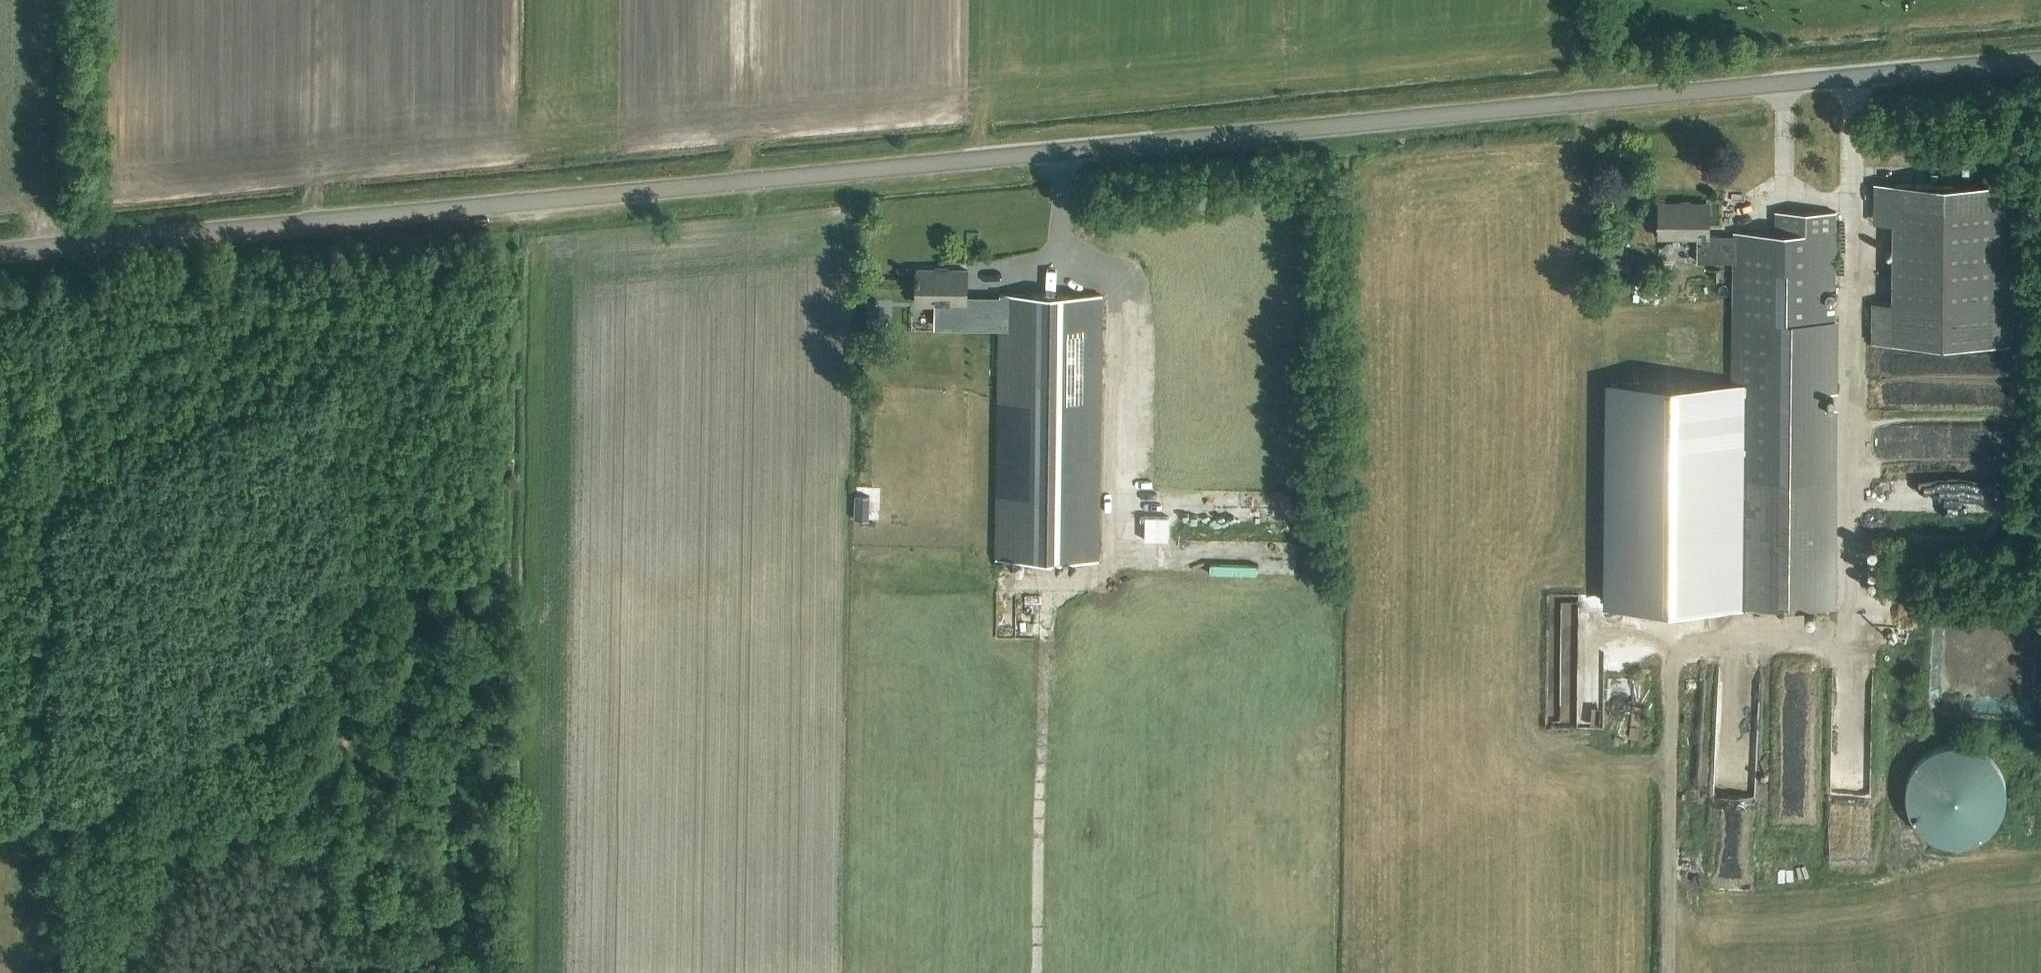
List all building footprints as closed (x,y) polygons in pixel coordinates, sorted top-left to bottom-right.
[(2015,184),(1873,183),(1873,224),(1892,224),(1891,302),(1871,302),(1871,343),(2013,344),(2015,184)] [(1611,392),(1609,604),(1730,605),(1781,606),(1836,606),(1837,480),(1833,480),(1836,212),(1776,211),(1775,233),(1734,232),(1734,236),(1709,236),(1709,203),(1659,203),(1659,237),(1698,237),(1697,262),(1734,262),(1732,383),(1611,382),(1611,392)] [(917,270),(917,305),(935,305),(941,305),(941,322),(965,323),(965,329),(999,330),(997,559),(1098,560),(1102,295),(1000,294),(1000,297),(967,296),(967,270),(917,270)] [(869,520),(870,496),(855,496),(854,519),(869,520)] [(2001,816),(2004,807),(2006,797),(2005,788),(2003,778),(1999,769),(1993,761),(1985,754),(1977,749),(1968,746),(1958,745),(1948,745),(1938,747),(1929,752),(1921,758),(1915,765),(1910,773),(1906,783),(1905,792),(1905,802),(1908,812),(1912,821),(1918,829),(1925,835),(1934,840),(1943,844),(1953,845),(1963,845),(1972,842),(1981,838),(1989,832),(1996,825),(2001,816)]
